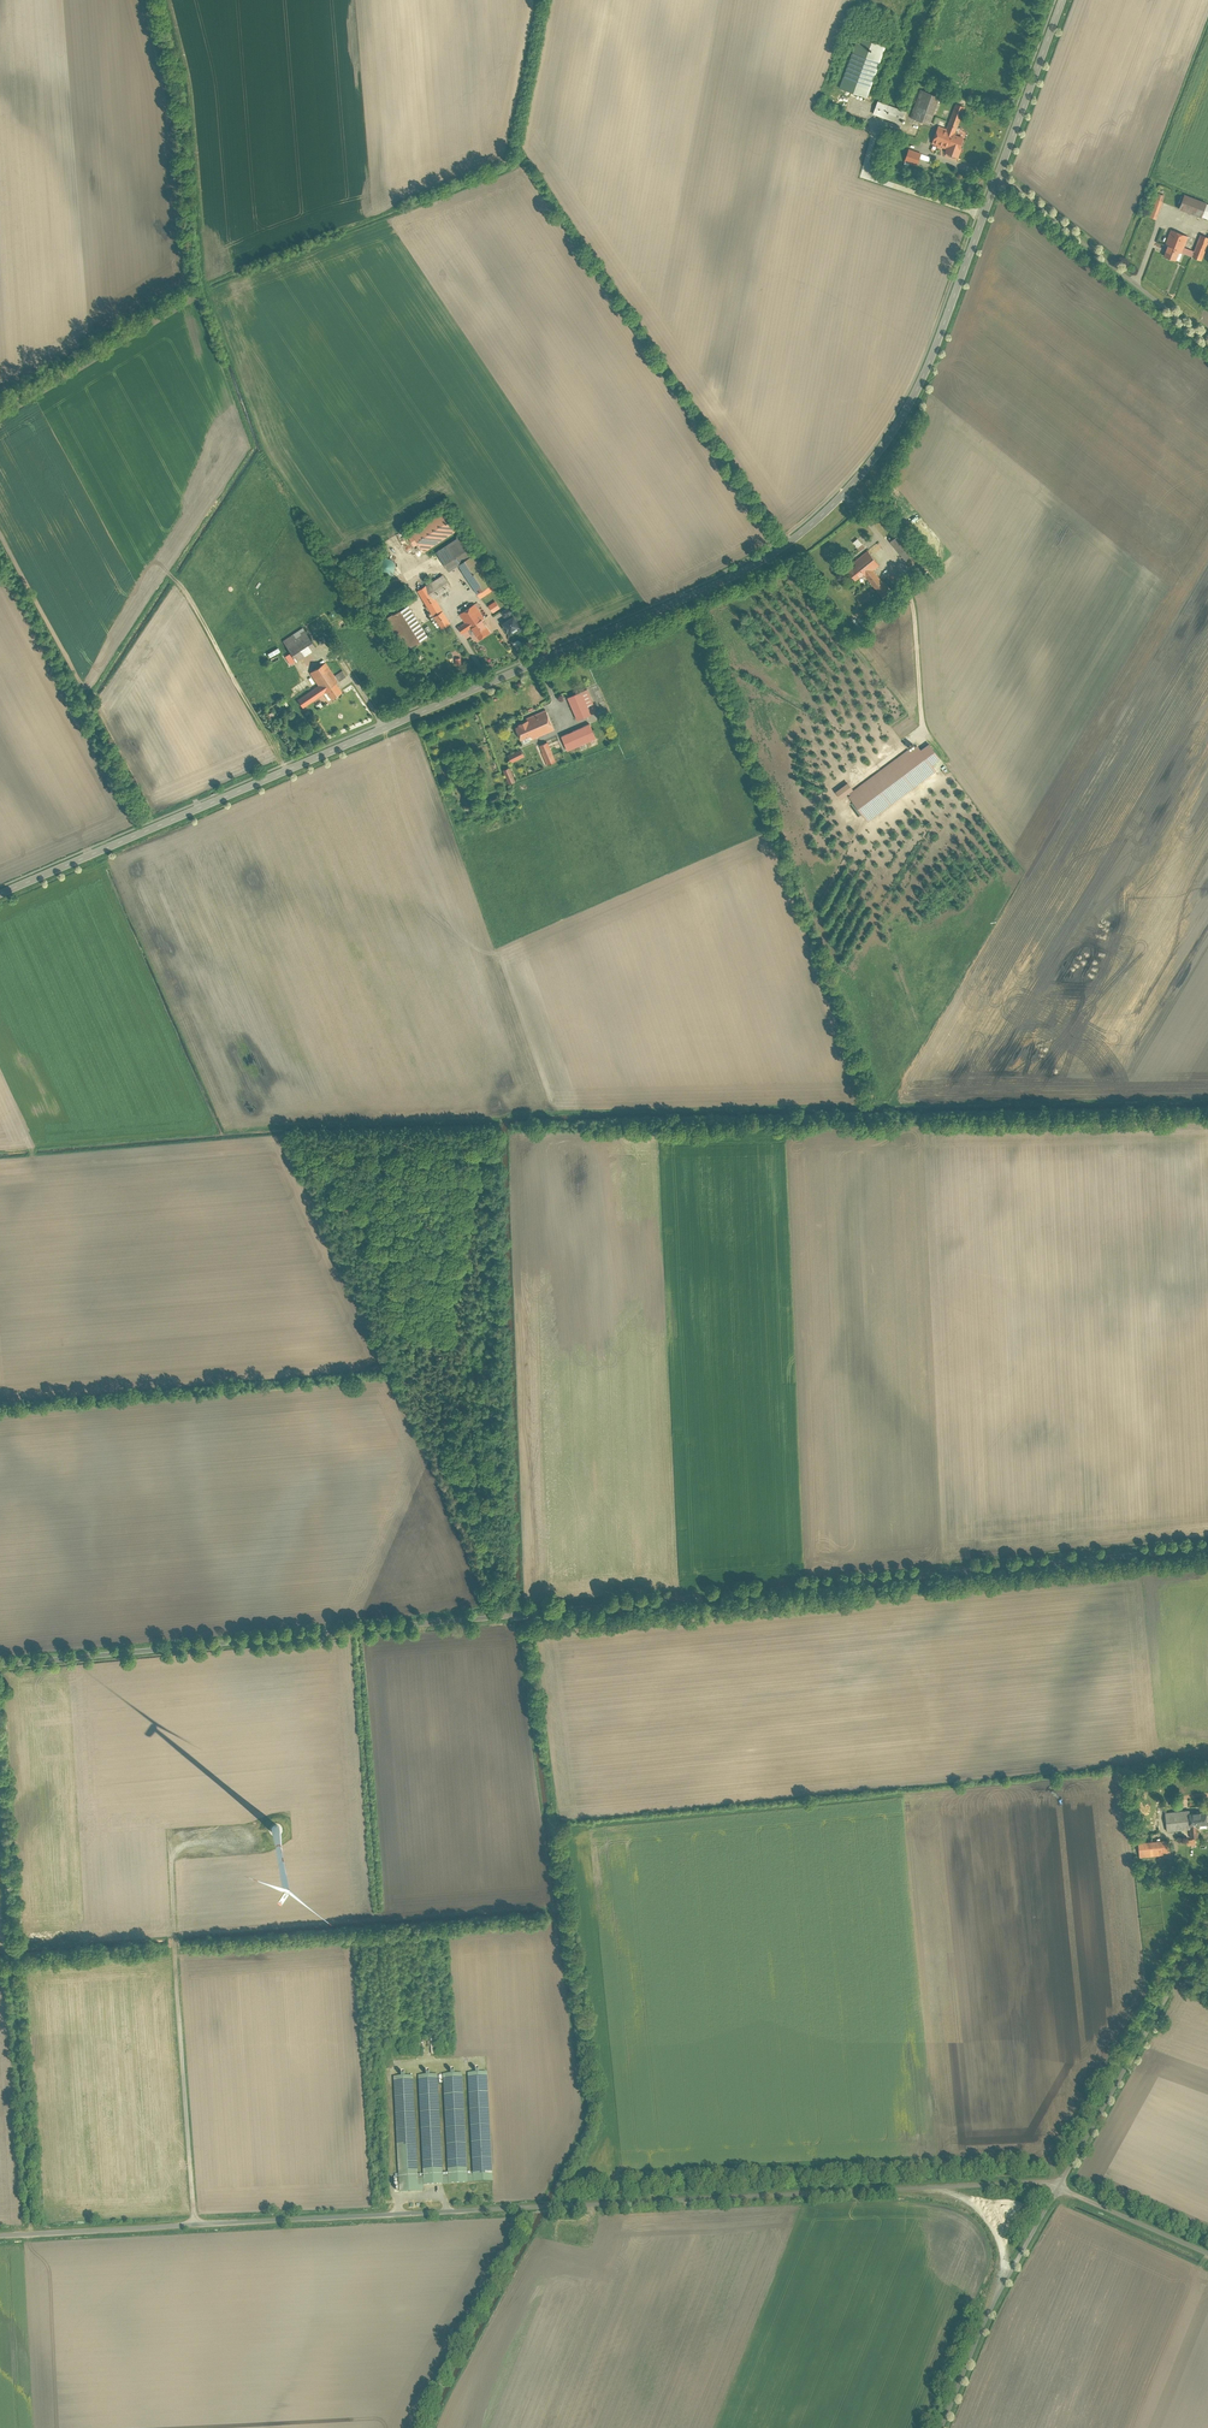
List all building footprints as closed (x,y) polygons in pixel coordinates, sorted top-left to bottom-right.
[(885,46),(857,36),(839,87),(867,97),(885,46)] [(940,96),(921,89),(910,117),(929,124),(940,96)] [(906,111),(877,101),(873,113),(901,123),(906,111)] [(963,106),(955,103),(945,131),(953,134),(963,106)] [(943,127),(937,124),(931,142),(946,148),(944,152),(956,157),(959,149),(959,148),(963,137),(953,134),(945,131),(942,130),(943,127)] [(921,153),(909,148),(904,160),(917,165),(921,153)] [(1148,216),(1156,219),(1164,195),(1156,192),(1148,216)] [(1177,208),(1207,220),(1207,204),(1182,194),(1177,208)] [(1161,255),(1175,260),(1178,252),(1202,260),(1207,243),(1207,237),(1200,233),(1193,250),(1183,246),(1188,235),(1171,229),(1161,255)] [(423,554),(456,532),(441,509),(404,534),(413,548),(417,545),(423,554)] [(906,530),(895,539),(910,558),(921,549),(906,530)] [(854,541),(860,550),(866,546),(859,537),(854,541)] [(477,596),(491,586),(459,538),(435,554),(448,573),(457,566),(477,596)] [(867,552),(848,567),(859,581),(865,576),(872,571),(878,565),(867,552)] [(374,569),(375,572),(377,575),(380,576),(383,577),(387,577),(389,576),(392,574),(393,571),(394,568),(393,565),(392,562),(390,560),(387,558),(384,558),(381,558),(378,560),(376,562),(375,565),(374,569)] [(883,584),(872,571),(865,576),(876,590),(883,584)] [(416,592),(440,631),(450,624),(434,600),(451,589),(442,576),(416,592)] [(387,588),(388,590),(389,592),(391,594),(394,594),(396,594),(398,593),(400,592),(401,589),(402,587),(401,585),(400,583),(399,581),(396,580),(394,580),(392,580),(390,581),(388,583),(387,585),(387,588)] [(464,624),(459,628),(463,634),(470,629),(479,642),(490,634),(481,621),(488,616),(477,601),(457,614),(464,624)] [(495,602),(487,607),(493,614),(500,609),(495,602)] [(868,616),(875,609),(870,604),(863,611),(868,616)] [(406,605),(384,619),(405,651),(427,637),(406,605)] [(507,609),(501,614),(506,621),(500,625),(508,638),(515,633),(517,635),(523,632),(507,609)] [(302,629),(282,642),(288,652),(282,655),(290,667),(316,650),(302,629)] [(321,645),(327,641),(323,635),(317,639),(321,645)] [(271,657),(281,651),(279,647),(268,653),(271,657)] [(318,687),(297,701),(302,709),(324,694),(329,701),(340,693),(334,684),(345,677),(341,671),(334,676),(325,662),(308,673),(318,687)] [(588,689),(568,697),(578,720),(597,712),(588,689)] [(270,707),(276,715),(284,708),(278,701),(270,707)] [(518,725),(515,727),(521,739),(530,735),(533,740),(554,731),(545,712),(517,724),(518,725)] [(589,722),(561,735),(568,749),(596,737),(589,722)] [(539,744),(548,764),(556,760),(548,741),(539,744)] [(908,747),(849,792),(851,793),(849,795),(868,821),(935,770),(930,764),(940,757),(928,742),(920,748),(917,743),(909,749),(908,747)] [(508,755),(512,763),(525,756),(521,748),(508,755)] [(510,766),(503,769),(509,783),(516,780),(510,766)] [(835,789),(841,797),(853,788),(847,780),(835,789)] [(1188,1808),(1164,1811),(1166,1830),(1188,1827),(1189,1836),(1198,1835),(1197,1827),(1198,1827),(1198,1823),(1200,1823),(1200,1827),(1207,1827),(1205,1809),(1189,1811),(1188,1808)] [(1137,1840),(1139,1856),(1170,1853),(1168,1837),(1137,1840)] [(474,2175),(474,2183),(493,2182),(488,2073),(469,2074),(474,2175)] [(468,2175),(463,2074),(444,2075),(449,2176),(449,2185),(468,2184),(468,2175)] [(424,2186),(444,2185),(443,2176),(438,2075),(419,2076),(424,2177),(424,2186)] [(418,2178),(413,2076),(394,2077),(400,2193),(424,2192),(423,2186),(419,2186),(418,2178)]
